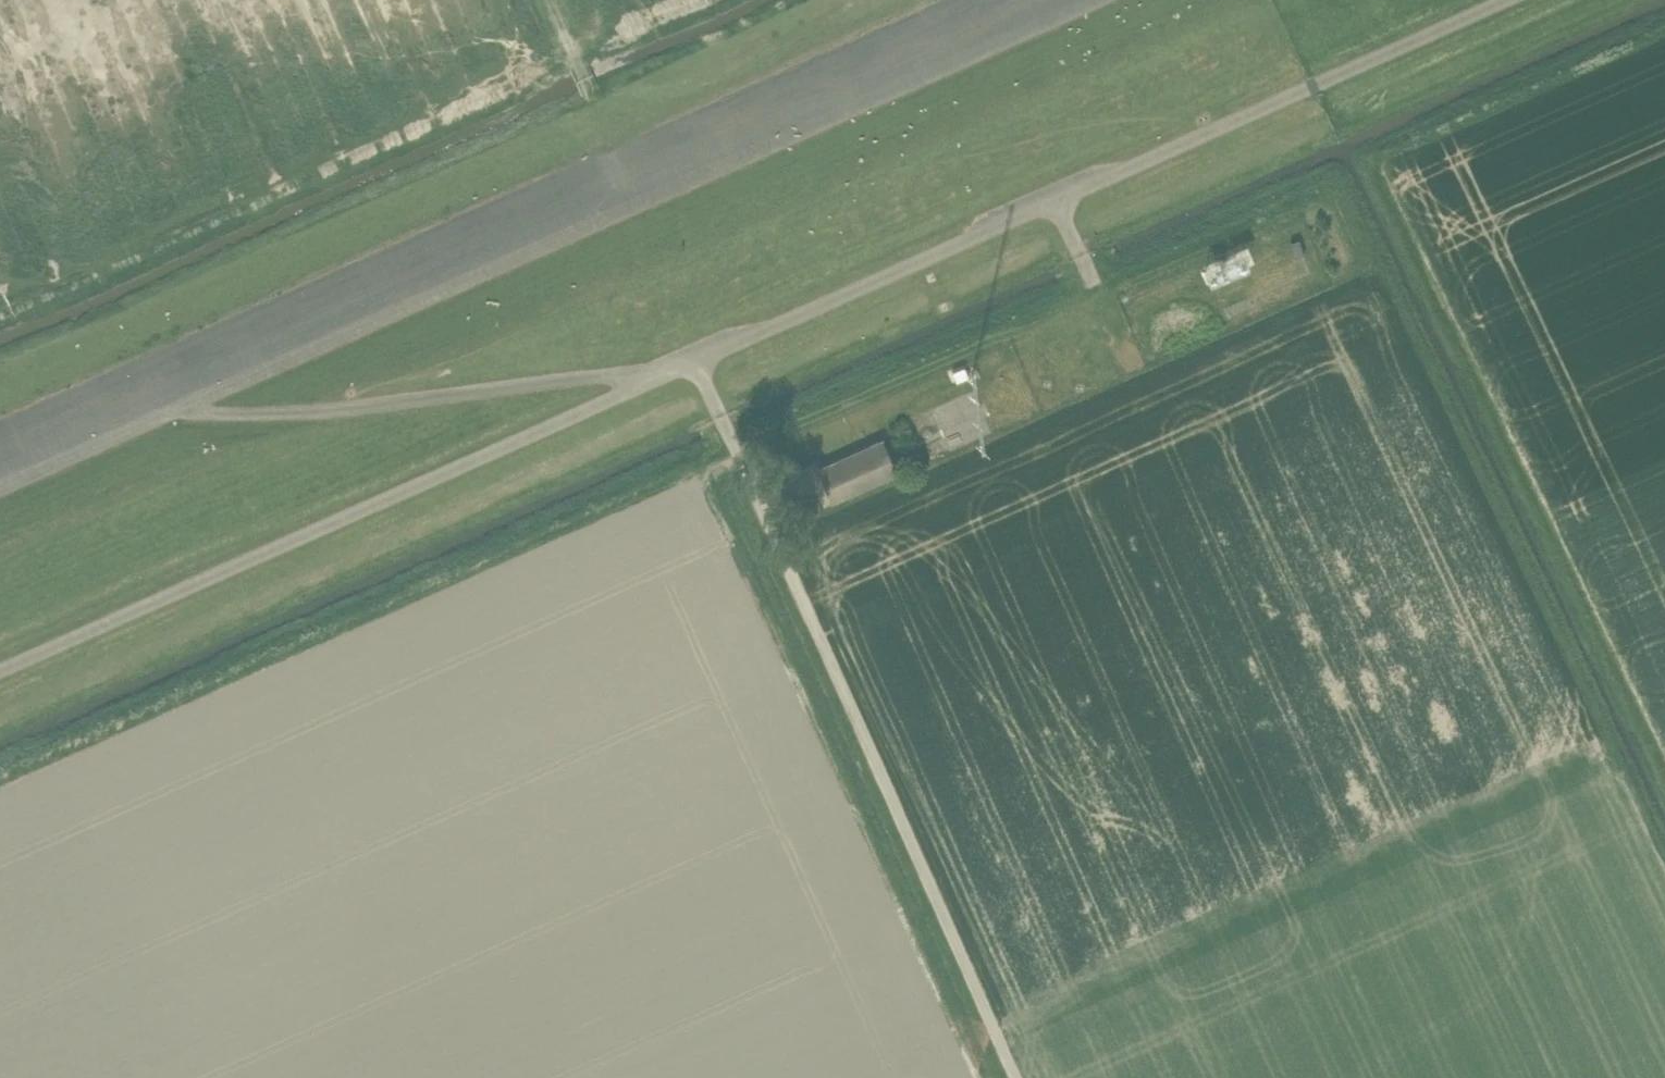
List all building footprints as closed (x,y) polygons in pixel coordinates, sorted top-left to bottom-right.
[(818,466),(833,499),(897,471),(882,438),(818,466)]
